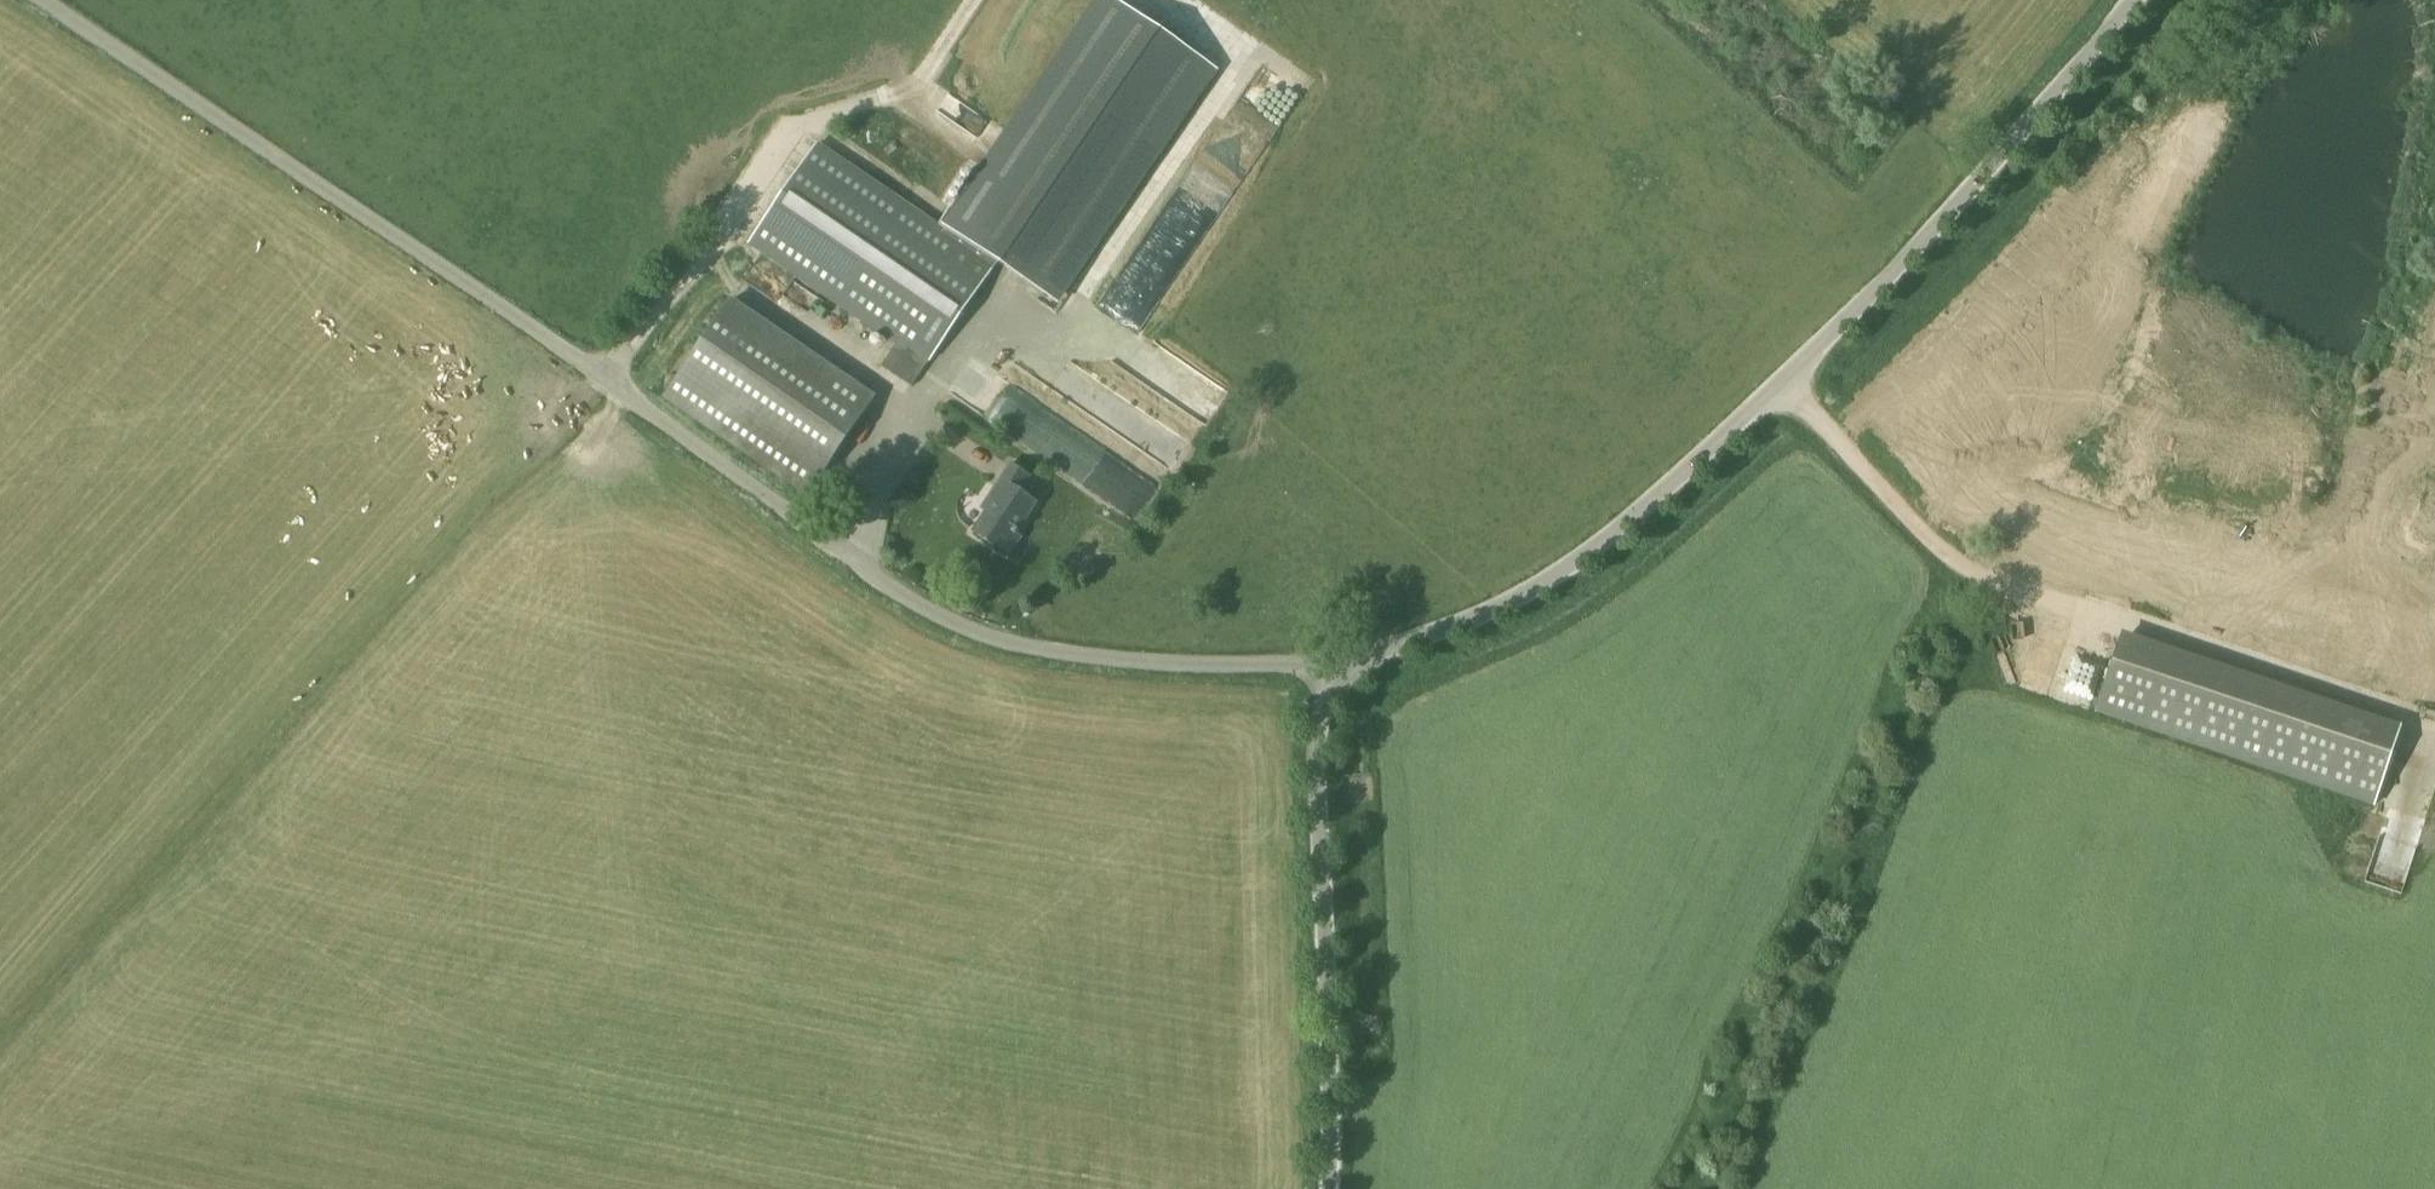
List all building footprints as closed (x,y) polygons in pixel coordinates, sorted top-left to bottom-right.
[(972,202),(950,234),(996,266),(1057,307),(1086,264),(1214,76),(1108,3),(972,202)] [(818,145),(750,244),(897,344),(882,367),(912,387),(996,266),(950,234),(818,145)] [(809,498),(878,397),(733,298),(664,398),(809,498)] [(1009,555),(1021,537),(1016,534),(1037,503),(1028,497),(1038,482),(1012,465),(983,509),(988,513),(975,533),(1009,555)] [(2394,744),(2120,652),(2124,640),(2123,640),(2098,713),(2375,806),(2397,740),(2396,739),(2394,744)]
